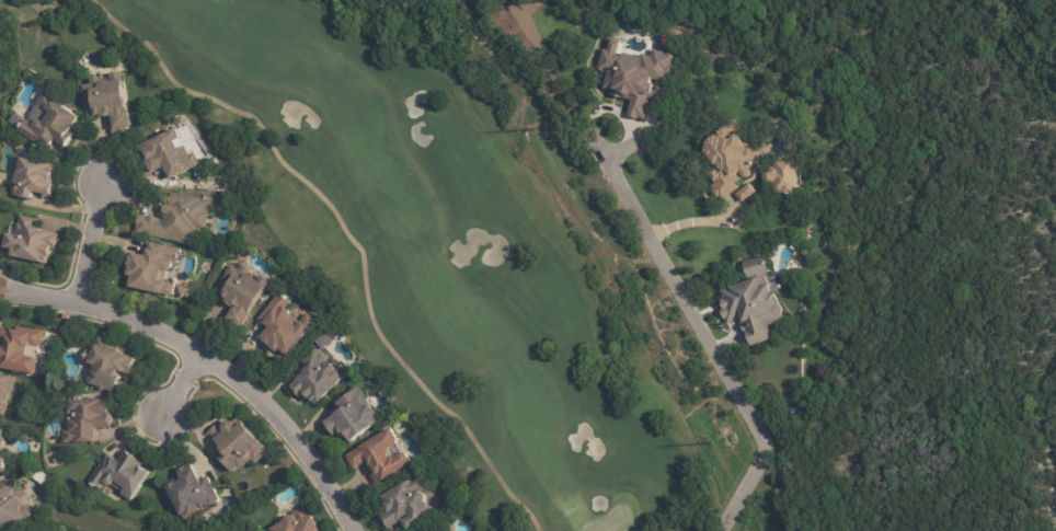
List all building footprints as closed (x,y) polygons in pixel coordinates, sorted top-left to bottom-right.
[(621,41),(622,41),(619,54),(625,56),(624,57),(642,62),(644,53),(655,56),(657,47),(667,50),(666,51),(670,53),(670,50),(677,53),(672,71),(669,71),(666,82),(658,80),(657,86),(658,86),(658,85),(672,89),(666,108),(654,104),(654,106),(651,105),(646,119),(640,117),(640,118),(629,116),(633,100),(612,94),(615,91),(605,88),(609,72),(599,69),(606,48),(610,49),(613,38),(621,41)] [(126,72),(129,106),(133,106),(133,113),(134,113),(135,118),(134,118),(134,123),(131,123),(131,126),(129,126),(130,132),(114,135),(113,124),(115,124),(114,112),(104,113),(104,111),(88,113),(84,82),(93,81),(92,76),(103,74),(103,77),(115,76),(114,69),(125,68),(126,72)] [(50,94),(54,96),(55,95),(81,114),(74,125),(79,127),(66,146),(56,139),(47,151),(19,130),(24,124),(31,128),(35,123),(30,119),(32,116),(31,115),(39,102),(38,102),(46,92),(50,94)] [(180,127),(184,136),(179,139),(181,145),(179,145),(181,148),(187,145),(192,154),(197,151),(203,164),(198,166),(198,165),(173,177),(169,170),(168,170),(165,166),(152,173),(146,159),(149,157),(148,154),(146,157),(140,145),(179,126),(180,127)] [(759,161),(755,164),(756,165),(754,166),(755,168),(754,172),(748,177),(745,177),(741,171),(739,172),(744,177),(738,181),(742,185),(723,200),(714,189),(715,188),(715,187),(713,188),(711,186),(720,180),(719,178),(715,182),(708,172),(719,163),(720,165),(721,163),(720,162),(716,164),(705,151),(708,149),(705,147),(705,145),(708,141),(710,140),(709,139),(712,137),(711,136),(716,131),(718,132),(720,131),(722,134),(724,131),(727,136),(734,131),(736,134),(743,128),(751,141),(753,140),(765,157),(759,161)] [(24,157),(49,161),(53,164),(56,165),(58,169),(57,174),(55,184),(54,183),(53,194),(34,191),(33,198),(13,195),(13,193),(12,191),(13,186),(15,184),(16,172),(14,171),(16,157),(22,158),(22,157),(24,157)] [(766,174),(766,165),(778,164),(778,166),(781,166),(781,175),(778,175),(779,181),(772,182),(772,183),(767,183),(766,174)] [(743,201),(742,200),(744,199),(738,193),(753,182),(759,189),(743,203),(743,201)] [(176,192),(203,196),(203,198),(214,200),(211,211),(210,211),(207,227),(202,226),(200,234),(198,234),(197,245),(136,233),(140,215),(147,216),(147,215),(162,218),(162,219),(164,220),(165,211),(164,211),(167,201),(172,203),(174,192),(176,192)] [(37,220),(39,221),(38,228),(44,228),(43,230),(61,234),(57,252),(54,251),(50,264),(13,256),(12,252),(13,249),(7,246),(9,233),(19,235),(19,232),(18,230),(18,227),(20,226),(22,217),(37,220)] [(181,252),(181,253),(183,254),(181,261),(180,261),(179,265),(174,265),(174,267),(170,272),(168,272),(167,280),(168,281),(167,282),(176,285),(174,296),(163,293),(163,292),(133,286),(133,287),(128,286),(128,285),(127,285),(127,281),(129,282),(130,276),(128,275),(130,264),(129,264),(130,255),(133,255),(134,252),(147,254),(149,243),(181,249),(181,252)] [(768,256),(773,270),(767,273),(771,282),(773,281),(777,292),(780,291),(784,301),(782,302),(783,303),(785,307),(785,314),(787,319),(771,324),(777,337),(755,345),(749,331),(747,332),(743,322),(745,322),(744,318),(728,323),(727,319),(726,319),(722,309),(727,307),(724,299),(726,298),(723,290),(733,286),(733,285),(751,278),(745,262),(767,253),(768,256)] [(271,281),(250,311),(252,312),(243,325),(229,316),(237,304),(228,298),(229,297),(217,289),(228,273),(226,272),(229,268),(230,268),(233,264),(240,268),(242,264),(251,269),(249,272),(259,278),(262,274),(271,280),(271,281)] [(291,313),(288,316),(298,324),(308,312),(318,320),(287,357),(265,339),(264,340),(261,337),(263,335),(262,335),(269,325),(266,323),(266,324),(264,323),(259,319),(279,292),(284,296),(285,293),(288,297),(287,298),(291,301),(287,307),(291,310),(291,313)] [(12,368),(0,366),(0,351),(3,351),(4,344),(5,345),(7,337),(2,337),(4,326),(9,327),(9,324),(45,331),(43,343),(39,346),(38,345),(31,344),(27,345),(27,349),(28,354),(37,355),(39,358),(37,371),(36,371),(36,373),(25,371),(22,372),(14,371),(12,368)] [(323,334),(332,342),(325,349),(317,342),(323,334)] [(118,349),(123,350),(122,353),(136,357),(133,368),(134,368),(131,373),(120,369),(117,378),(122,378),(119,383),(118,383),(115,391),(107,389),(105,391),(103,390),(100,386),(87,383),(88,379),(87,378),(88,374),(90,372),(91,371),(93,372),(96,363),(92,362),(91,363),(83,360),(87,348),(93,350),(95,345),(96,344),(100,335),(119,342),(117,349),(118,349)] [(344,376),(317,404),(311,399),(312,396),(308,391),(302,396),(291,385),(306,370),(305,370),(308,367),(301,361),(315,348),(329,361),(333,362),(338,367),(338,370),(340,369),(342,371),(345,369),(348,372),(344,376)] [(4,413),(0,412),(0,372),(11,374),(11,376),(16,376),(14,391),(11,391),(10,399),(8,400),(8,403),(9,404),(8,409),(5,412),(4,413)] [(361,388),(368,395),(366,396),(371,403),(372,402),(379,413),(377,415),(381,419),(377,425),(376,423),(356,439),(351,432),(348,434),(343,427),(336,432),(333,429),(331,431),(324,424),(328,420),(326,420),(330,417),(330,418),(342,407),(337,402),(359,386),(360,388),(361,386),(361,388)] [(111,411),(111,414),(112,414),(112,423),(113,423),(113,429),(97,430),(97,435),(96,435),(97,441),(72,442),(72,445),(64,445),(64,431),(69,431),(69,420),(77,419),(77,417),(76,417),(76,412),(78,412),(78,409),(77,409),(77,411),(69,412),(69,408),(68,407),(68,404),(69,404),(69,401),(102,399),(102,400),(110,400),(110,409),(111,409),(111,411)] [(243,420),(263,441),(264,441),(267,445),(266,446),(271,451),(256,463),(252,459),(243,466),(238,466),(232,471),(216,453),(222,447),(223,448),(223,447),(217,440),(217,441),(210,435),(208,437),(206,435),(217,425),(218,425),(221,423),(223,425),(225,423),(227,420),(229,419),(231,419),(234,422),(239,426),(243,420)] [(400,442),(393,446),(393,450),(391,451),(393,455),(395,453),(400,454),(405,451),(411,451),(416,460),(415,461),(417,464),(392,480),(390,476),(379,484),(374,475),(379,471),(377,466),(375,469),(370,462),(374,461),(371,458),(356,467),(348,454),(374,439),(372,438),(379,434),(380,435),(394,426),(402,438),(401,442),(400,442)] [(127,449),(142,461),(140,464),(151,472),(131,499),(123,493),(124,492),(113,483),(112,485),(106,482),(102,487),(99,485),(97,487),(93,484),(94,483),(90,481),(108,454),(113,457),(114,455),(119,459),(126,449),(127,449)] [(194,464),(195,467),(197,466),(203,478),(209,475),(222,498),(220,499),(219,501),(214,505),(210,504),(193,513),(191,510),(185,513),(174,495),(171,497),(164,484),(182,474),(179,470),(188,464),(188,465),(193,463),(194,464)] [(429,498),(435,508),(438,512),(410,528),(405,519),(391,527),(383,513),(391,509),(383,495),(423,473),(431,487),(425,490),(426,492),(428,494),(429,496),(429,498)] [(24,518),(0,524),(0,485),(16,481),(19,488),(23,487),(24,488),(26,498),(23,498),(25,508),(31,506),(34,518),(25,520),(24,518)] [(308,503),(324,530),(275,530),(273,528),(287,519),(287,517),(290,515),(291,513),(295,513),(294,511),(308,503)]
